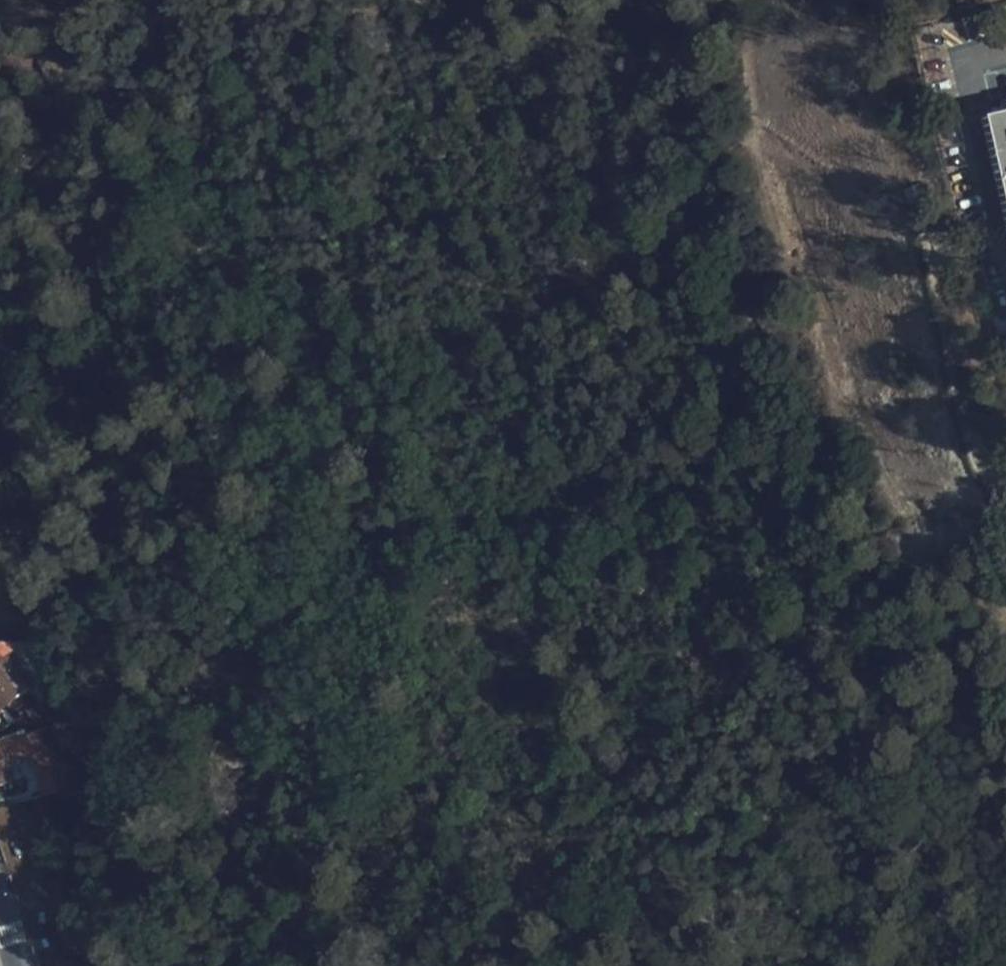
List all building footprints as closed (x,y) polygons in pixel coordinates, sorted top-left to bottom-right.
[(993,106),(1005,165),(1005,103),(993,106)] [(24,640),(0,641),(0,705),(1,706),(36,680),(26,669),(36,660),(24,640)] [(25,712),(34,724),(49,719),(37,703),(25,712)] [(19,730),(10,720),(5,725),(0,721),(0,737),(19,730)] [(12,775),(6,759),(12,757),(27,800),(44,795),(77,785),(70,766),(59,769),(45,726),(24,733),(22,728),(19,730),(0,737),(0,780),(12,775)]
